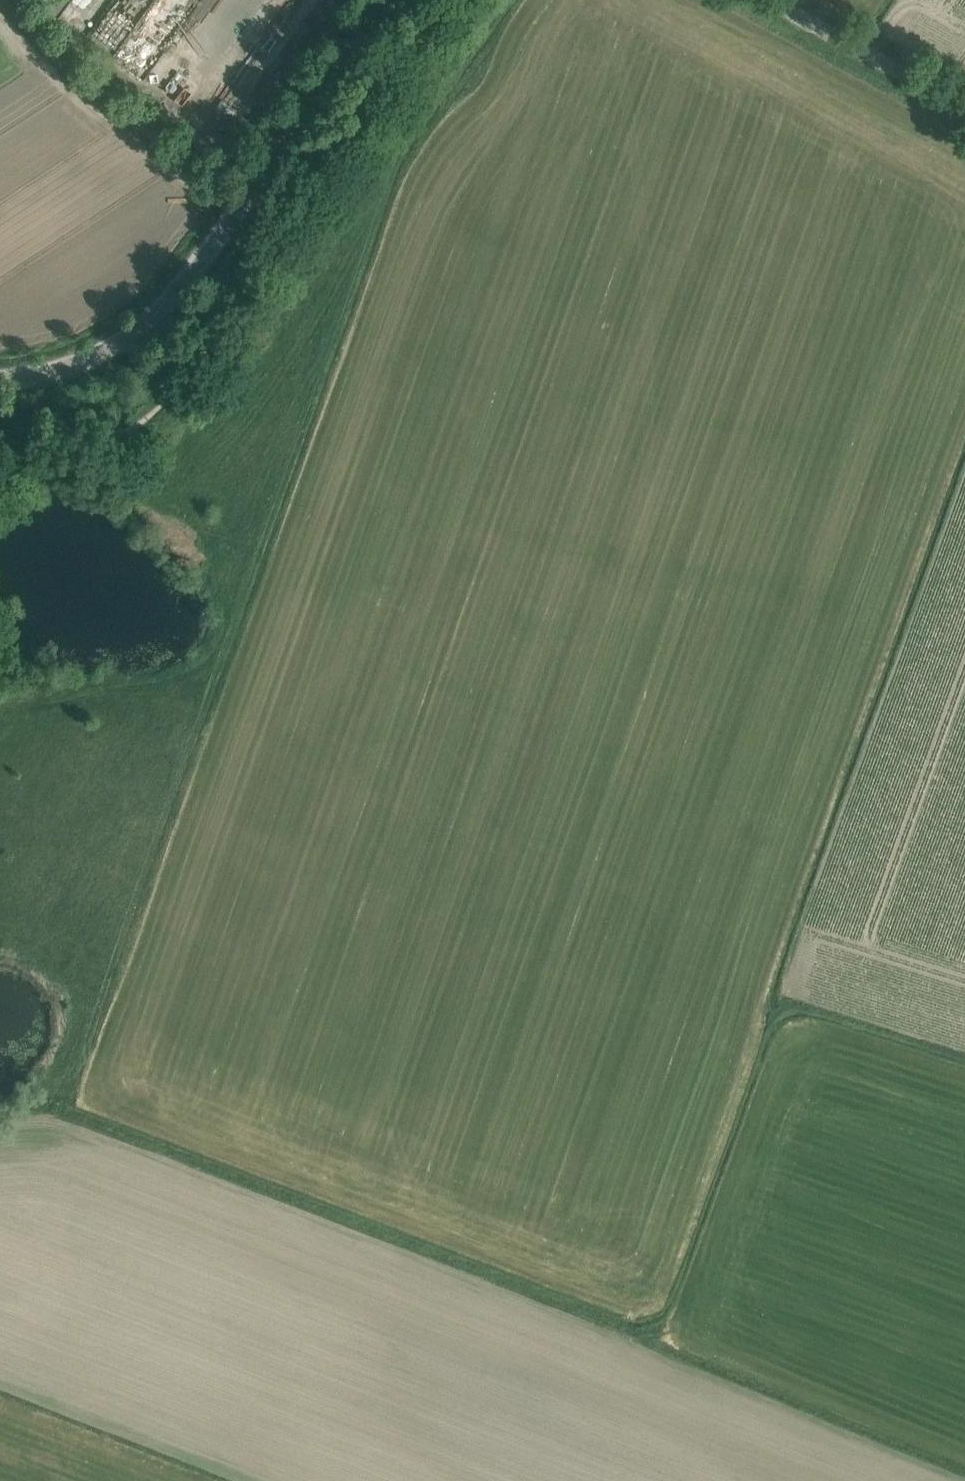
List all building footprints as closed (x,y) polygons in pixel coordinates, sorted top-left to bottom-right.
[(109,0),(108,0),(90,0),(75,23),(89,32),(109,0)]
